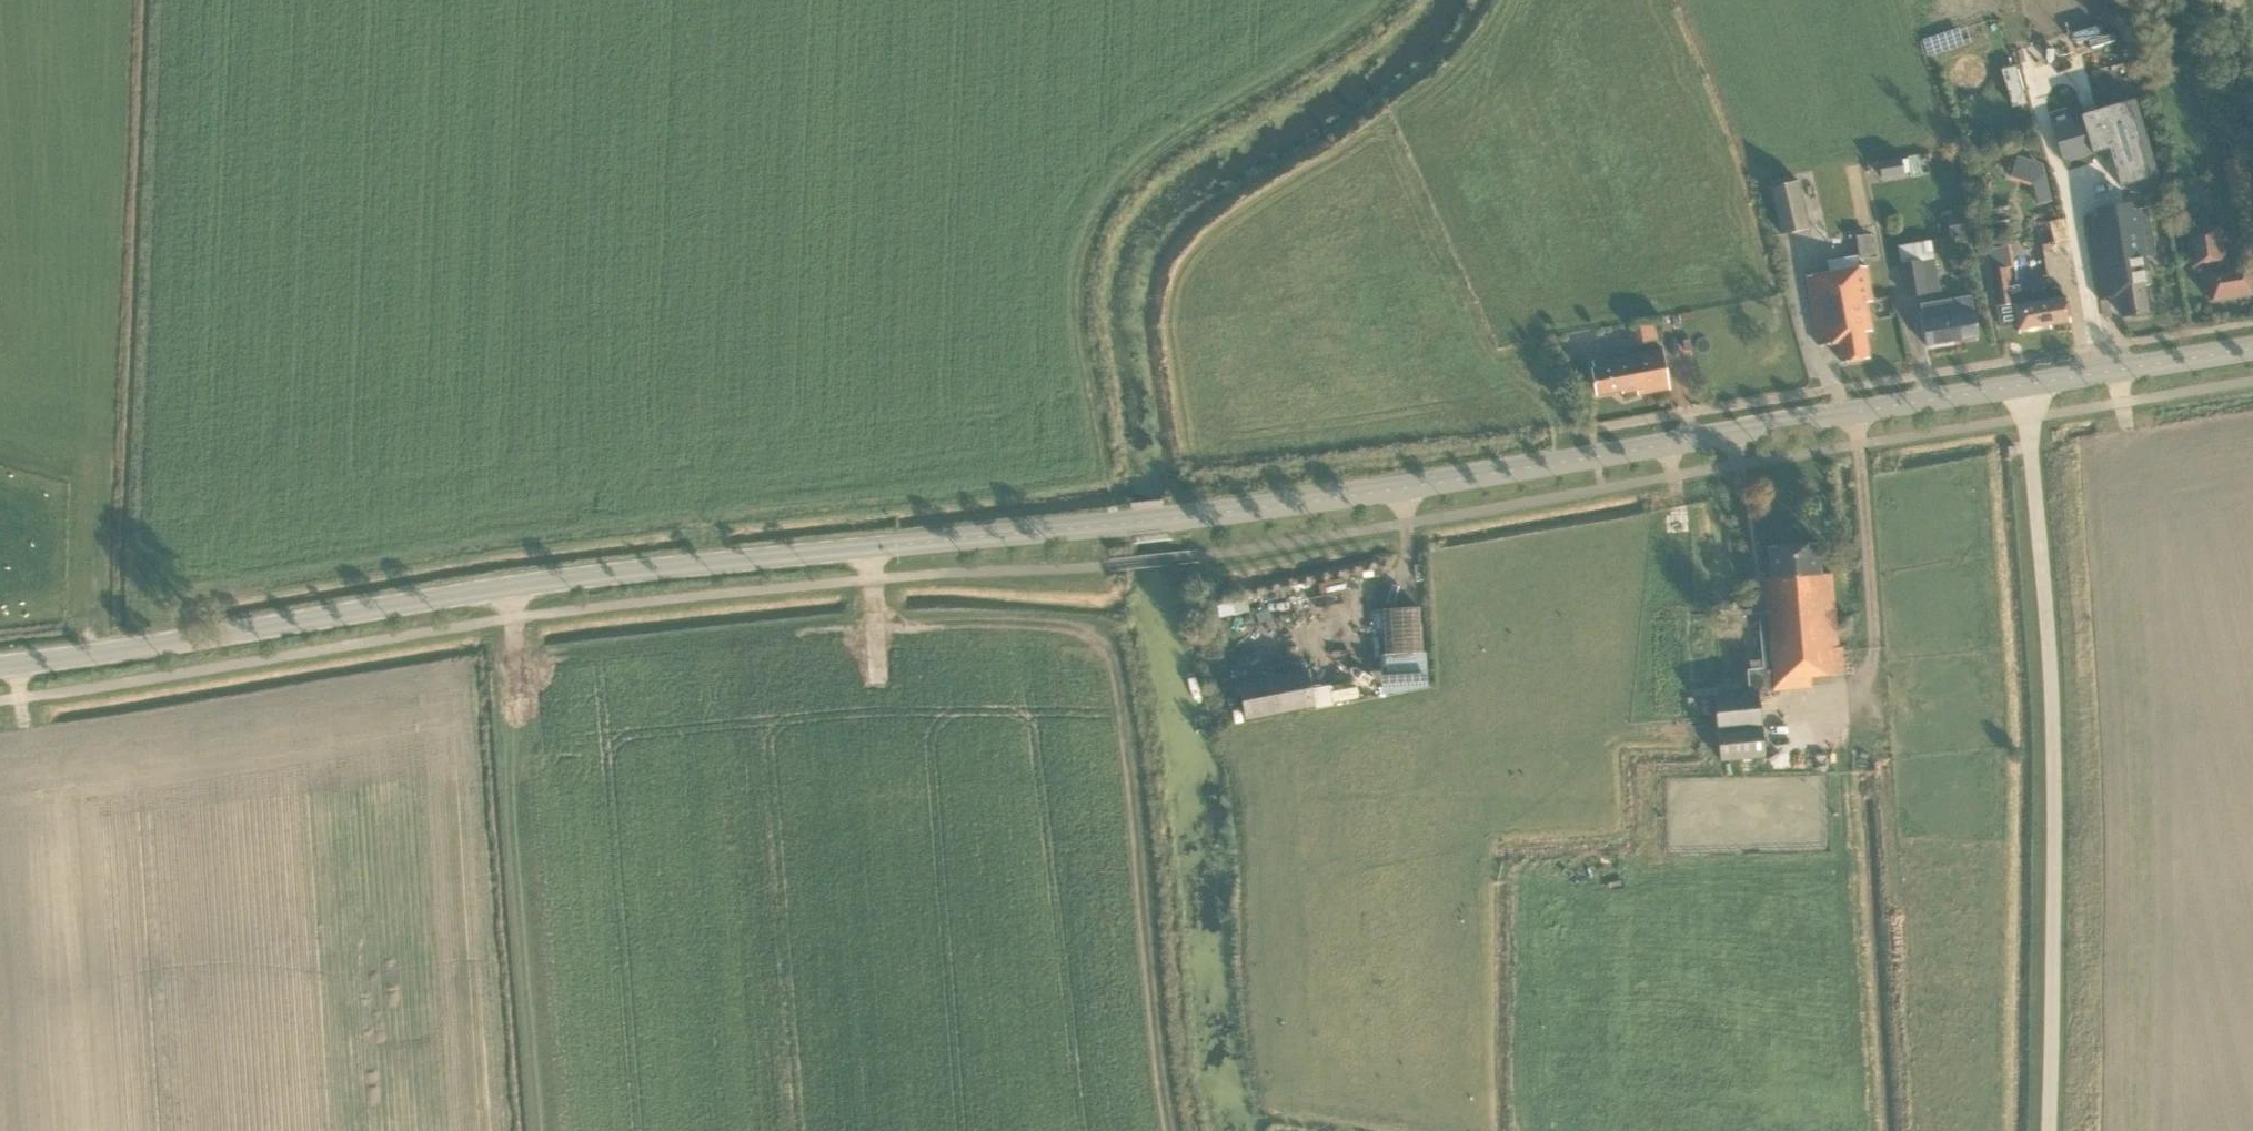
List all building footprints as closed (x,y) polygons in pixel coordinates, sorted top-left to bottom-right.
[(2002,69),(2013,107),(2024,104),(2014,66),(2002,69)] [(2133,97),(2051,123),(2063,160),(2115,143),(2125,185),(2158,175),(2133,97)] [(2041,176),(2044,200),(2059,198),(2053,154),(2020,158),(2023,179),(2041,176)] [(1905,174),(1902,157),(1878,161),(1881,178),(1905,174)] [(2223,161),(2229,194),(2250,190),(2244,157),(2223,161)] [(1770,186),(1782,235),(1810,228),(1798,179),(1770,186)] [(2146,255),(2155,254),(2148,207),(2086,218),(2099,299),(2119,296),(2122,316),(2148,311),(2144,285),(2151,284),(2146,255)] [(1951,236),(1969,232),(1967,220),(1965,212),(1947,215),(1951,234),(1951,236)] [(2226,261),(2220,225),(2186,230),(2192,267),(2205,264),(2212,301),(2252,294),(2247,257),(2226,261)] [(1856,235),(1859,257),(1874,255),(1871,233),(1856,235)] [(1907,296),(1926,293),(1921,261),(1901,265),(1907,296)] [(1839,342),(1842,362),(1869,358),(1864,331),(1871,330),(1866,302),(1872,301),(1866,266),(1807,275),(1819,345),(1839,342)] [(2017,324),(2019,333),(2045,328),(2045,325),(2070,321),(2066,295),(2062,296),(2060,287),(2044,290),(2044,292),(2021,296),(2019,284),(2011,285),(2008,267),(1990,270),(2000,327),(2017,324)] [(1974,310),(1973,311),(1971,296),(1921,304),(1923,312),(1922,312),(1928,348),(1954,344),(1953,341),(1979,336),(1974,310)] [(1643,322),(1645,339),(1667,337),(1664,320),(1643,322)] [(1637,390),(1638,394),(1670,388),(1663,348),(1592,361),(1594,368),(1591,368),(1596,395),(1622,390),(1622,392),(1637,390)] [(1821,574),(1819,542),(1768,546),(1770,578),(1764,579),(1767,612),(1759,612),(1764,667),(1748,669),(1750,692),(1715,695),(1721,760),(1765,756),(1759,692),(1811,687),(1810,676),(1844,673),(1842,647),(1838,647),(1832,573),(1821,574)] [(1326,579),(1328,593),(1357,587),(1354,573),(1326,579)] [(1737,604),(1738,615),(1752,614),(1751,603),(1737,604)] [(1383,609),(1386,655),(1423,653),(1421,607),(1383,609)] [(1239,683),(1246,718),(1315,705),(1309,670),(1239,683)]
